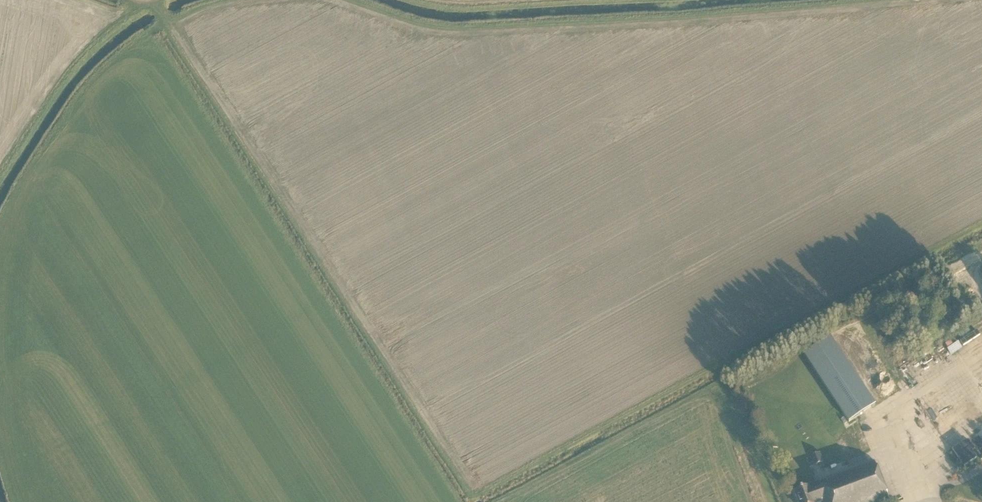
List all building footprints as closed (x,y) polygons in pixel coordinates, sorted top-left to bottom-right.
[(861,317),(834,334),(879,403),(906,385),(861,317)] [(804,355),(835,402),(849,423),(875,405),(830,338),(804,355)] [(952,450),(963,468),(976,460),(965,442),(952,450)] [(813,455),(816,465),(825,461),(821,452),(813,455)] [(875,461),(808,487),(794,492),(798,501),(881,501),(889,499),(875,461)]
